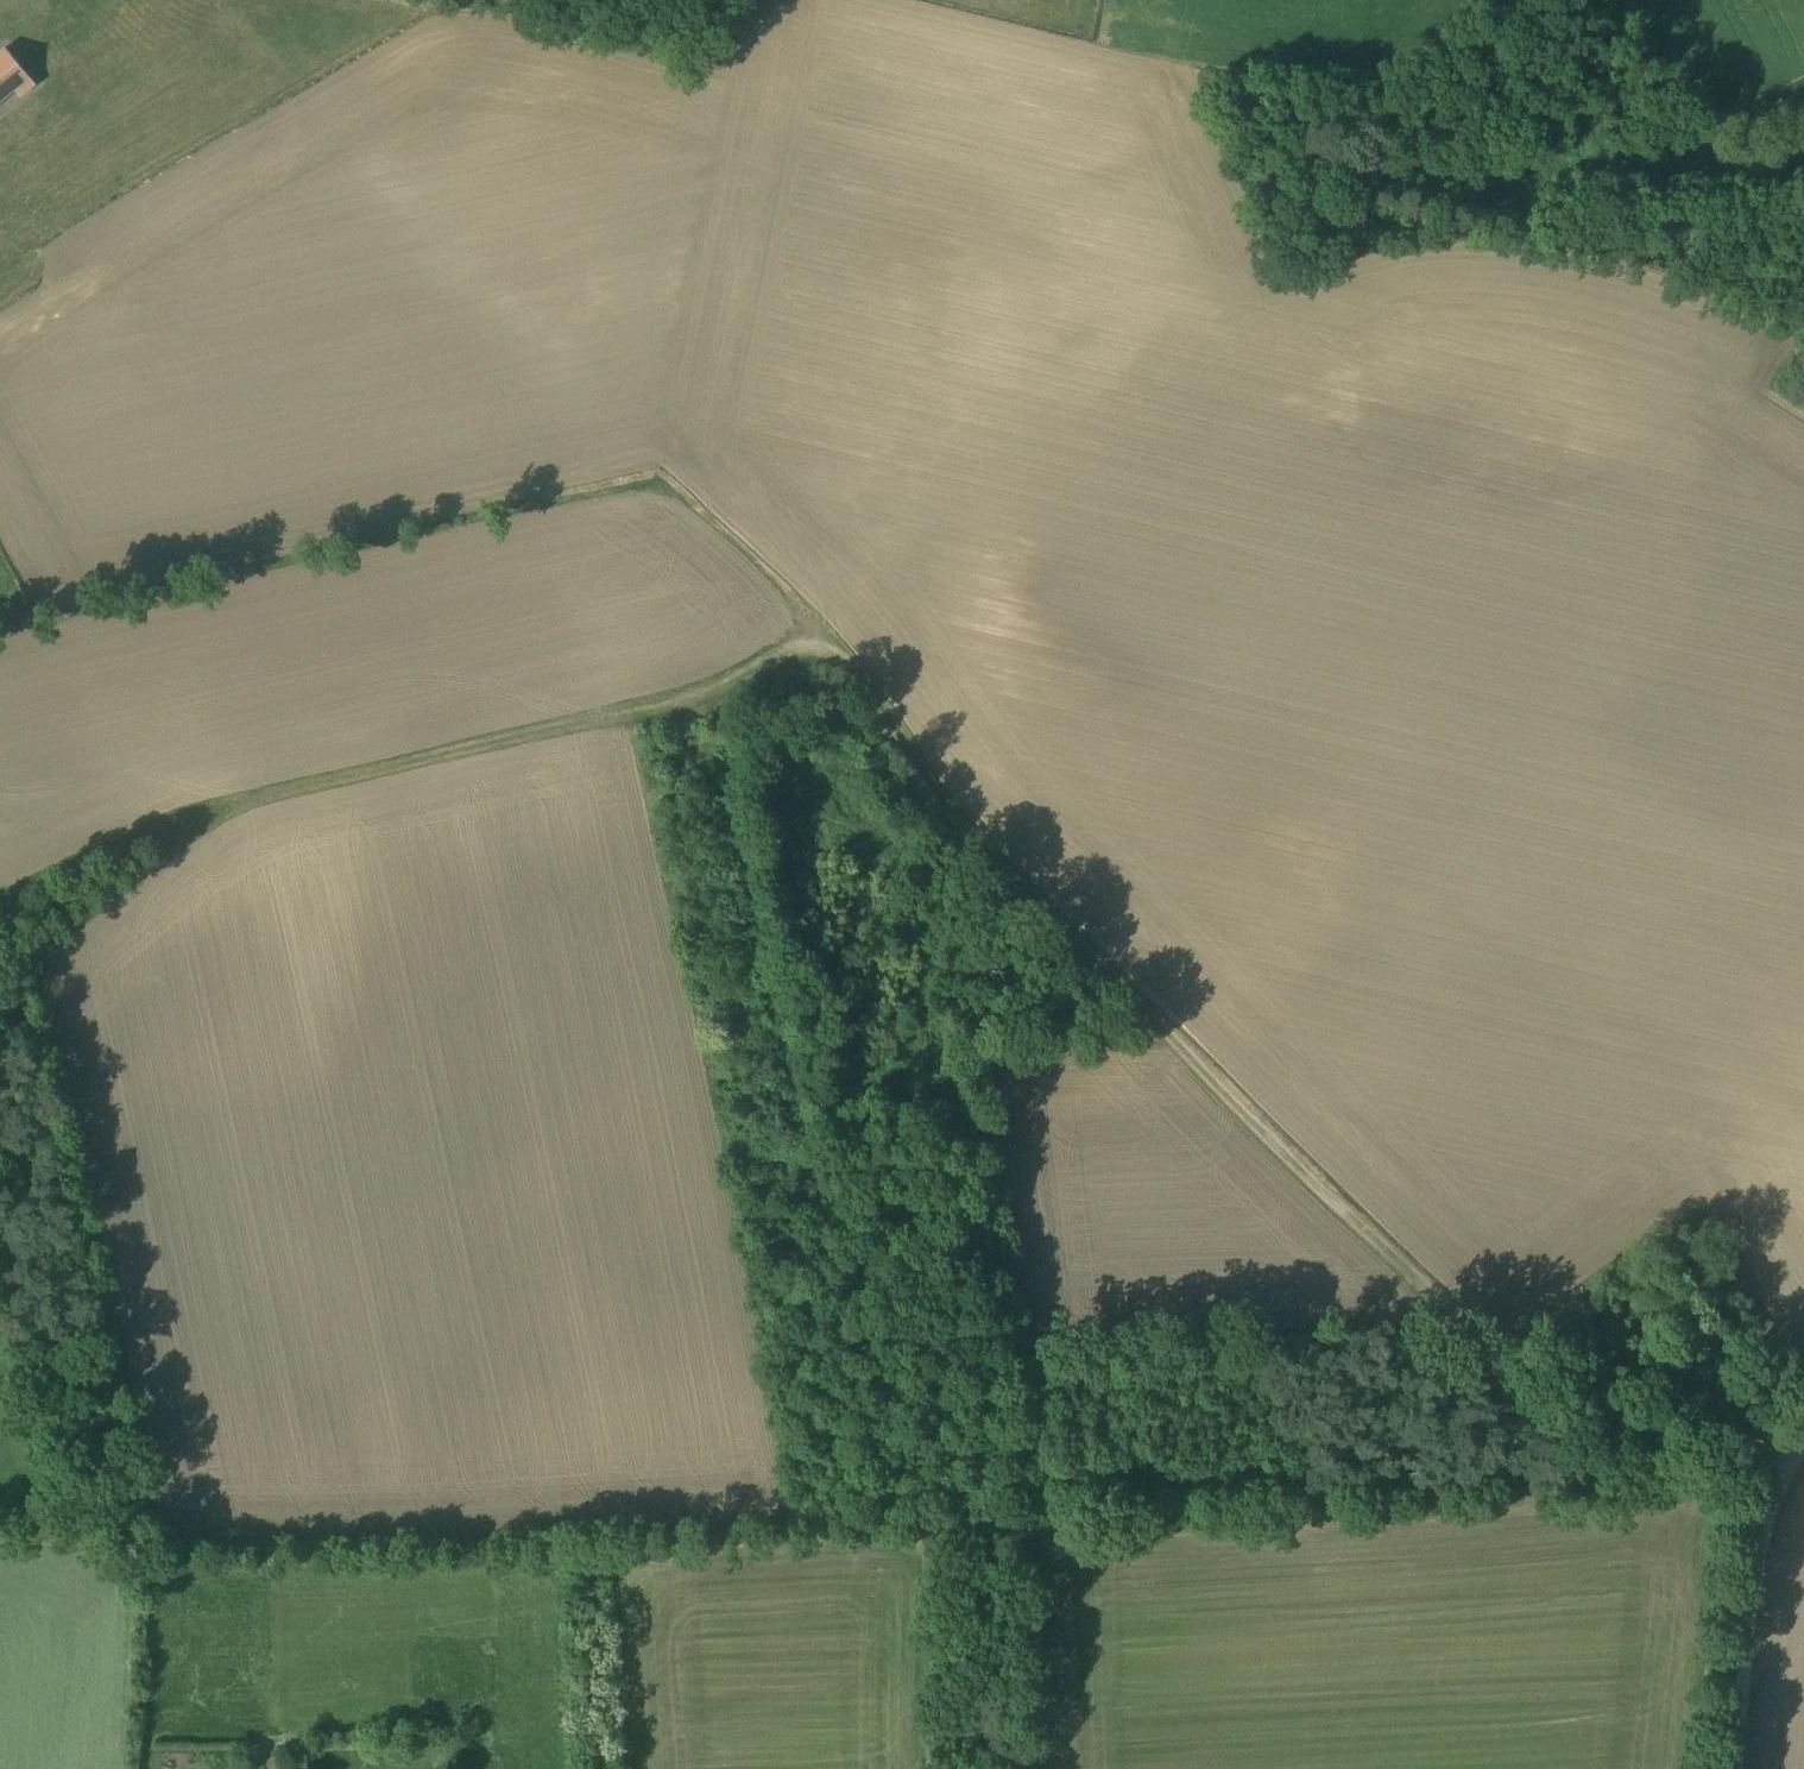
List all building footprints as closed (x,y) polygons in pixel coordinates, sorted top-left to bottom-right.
[(15,87),(20,94),(36,81),(6,45),(0,51),(0,100),(15,87)]
